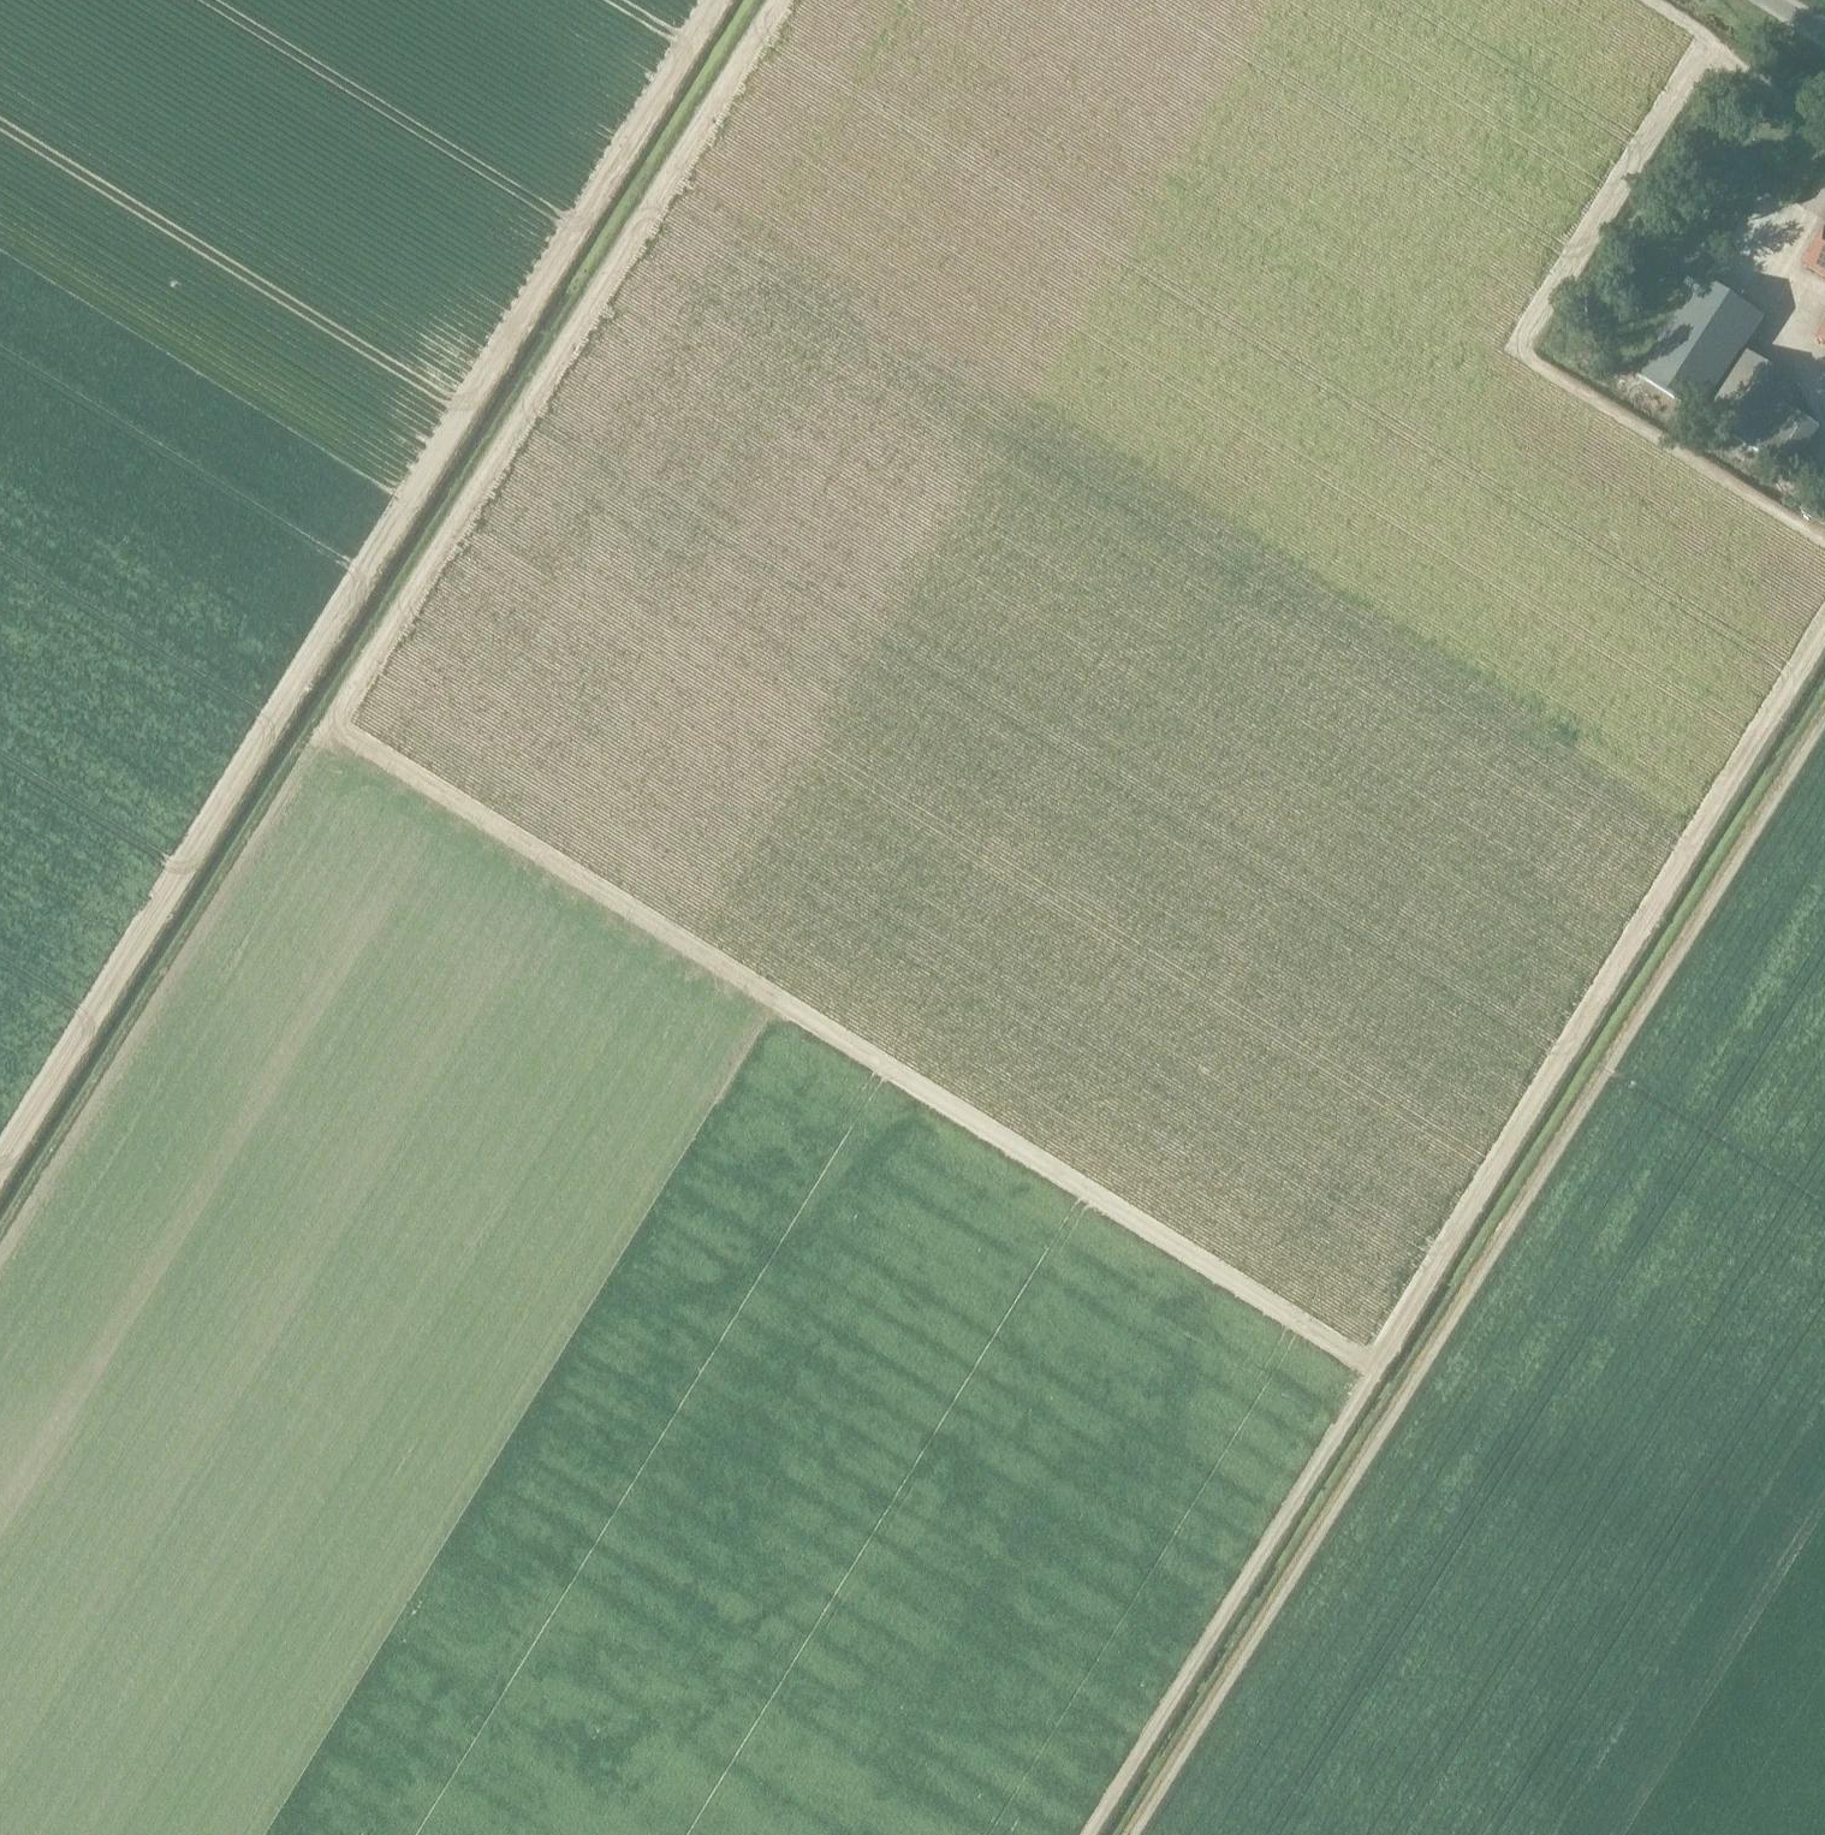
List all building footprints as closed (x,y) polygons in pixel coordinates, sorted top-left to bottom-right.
[(1805,265),(1824,277),(1824,232),(1805,265)] [(1700,278),(1638,377),(1791,473),(1820,428),(1781,403),(1793,383),(1741,350),(1762,317),(1700,278)]
